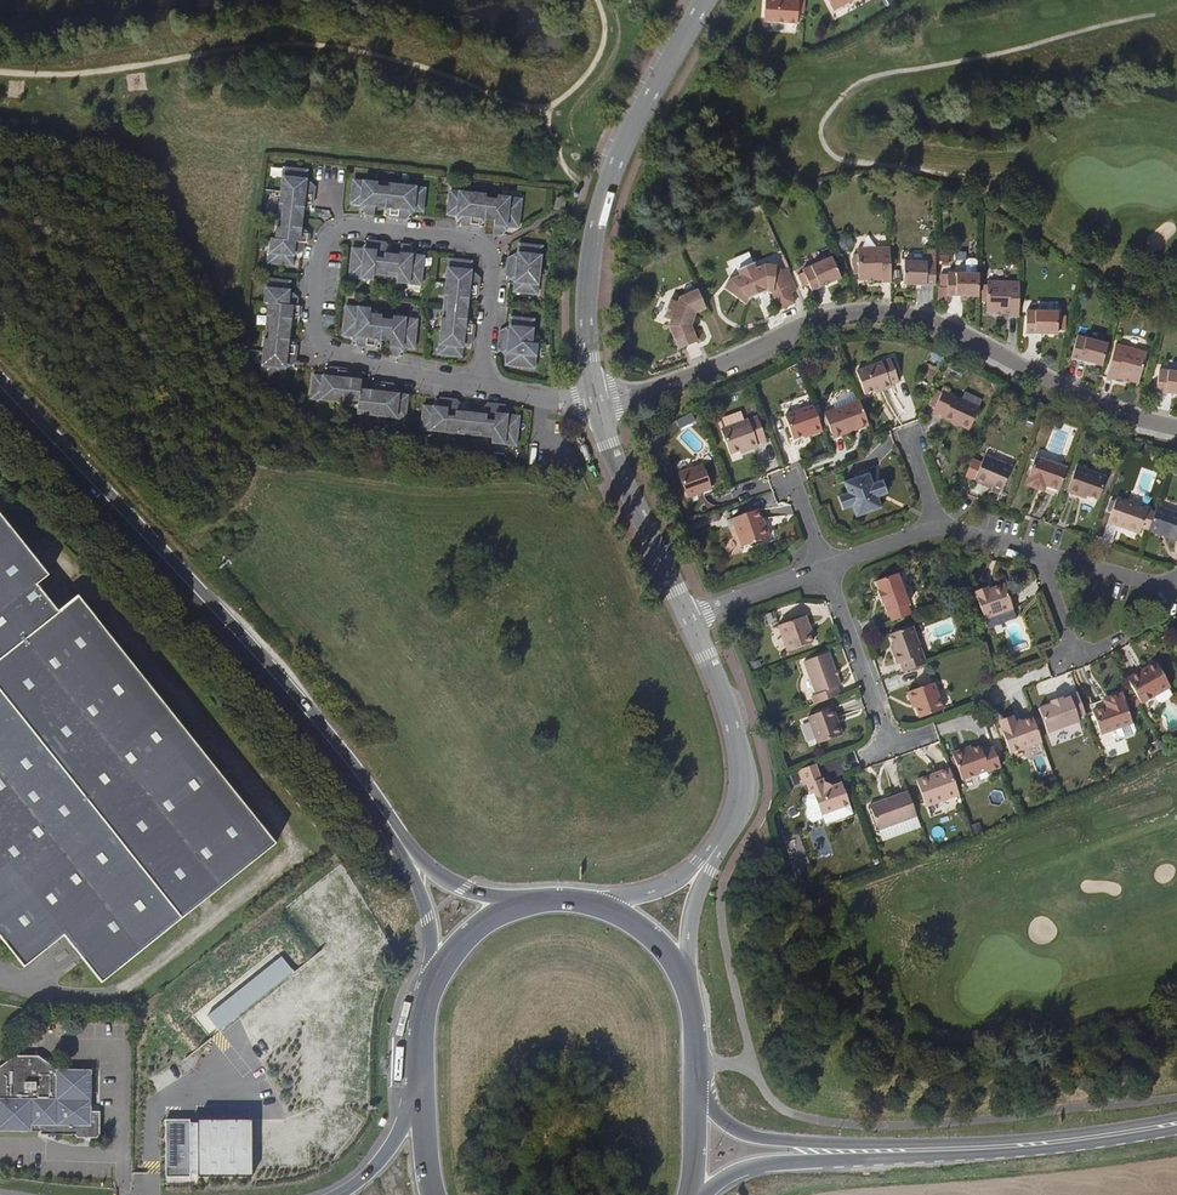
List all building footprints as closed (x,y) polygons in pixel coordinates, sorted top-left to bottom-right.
[(805,0),(765,0),(764,21),(797,23),(797,21),(797,12),(801,12),(804,12),(805,0)] [(833,9),(850,1),(849,0),(828,0),(833,9)] [(301,179),(304,179),(305,169),(286,167),(284,179),(280,178),(279,191),(312,195),(313,186),(300,185),(301,179)] [(357,204),(358,204),(358,201),(364,201),(362,214),(371,215),(372,206),(375,186),(375,182),(362,181),(362,185),(350,183),(348,203),(357,204)] [(395,218),(399,185),(387,184),(386,187),(375,186),(372,206),(380,207),(383,207),(383,204),(388,205),(386,217),(395,218)] [(411,207),(411,210),(421,211),(423,192),(411,191),(412,186),(399,185),(395,218),(404,219),(405,206),(411,207)] [(312,195),(279,191),(277,203),(281,204),(280,215),(300,218),(301,210),(301,207),(298,207),(298,202),(311,204),(312,195)] [(454,215),(455,215),(455,212),(461,213),(459,226),(468,226),(472,193),(459,192),(459,196),(447,195),(445,214),(454,215)] [(484,194),(472,193),(468,226),(477,227),(478,215),(483,215),(483,219),(485,219),(493,220),(495,200),(484,199),(484,194)] [(520,198),(507,197),(507,201),(495,200),(493,220),(492,234),(501,235),(502,223),(508,224),(507,227),(517,228),(520,198)] [(555,197),(552,208),(562,211),(564,200),(555,197)] [(274,226),(273,239),(301,242),(306,243),(307,234),(294,233),(295,228),(298,228),(299,226),(300,218),(280,215),(278,227),(274,226)] [(295,228),(294,233),(307,234),(299,226),(298,228),(295,228)] [(290,256),(287,255),(287,249),(300,251),(301,242),(273,239),(268,238),(267,251),(271,251),(269,263),(289,265),(290,256)] [(346,277),(359,278),(360,274),(371,275),(371,274),(375,241),(366,240),(365,252),(359,252),(359,248),(349,247),(346,277)] [(389,252),(388,252),(388,254),(382,253),(384,242),(375,241),(371,274),(384,276),(384,272),(395,273),(398,253),(389,252)] [(516,253),(519,253),(518,259),(505,258),(504,266),(538,270),(539,257),(535,257),(536,245),(517,243),(516,253)] [(406,279),(406,283),(419,285),(422,255),(413,254),(412,254),(412,258),(406,257),(408,245),(399,244),(398,253),(395,273),(395,277),(395,278),(406,279)] [(890,283),(888,248),(856,249),(858,281),(880,280),(881,284),(890,283)] [(838,279),(830,258),(801,271),(810,291),(838,279)] [(465,271),(469,271),(469,270),(470,261),(450,259),(449,270),(445,270),(444,283),(477,286),(478,278),(465,276),(465,271)] [(933,287),(934,263),(902,263),(902,286),(933,287)] [(793,305),(778,272),(770,275),(766,273),(762,265),(754,268),(751,264),(735,271),(737,276),(728,280),(734,293),(732,296),(743,304),(749,296),(749,292),(760,288),(761,291),(770,292),(778,311),(793,305)] [(776,267),(762,265),(766,273),(770,275),(778,272),(776,267)] [(516,282),(512,282),(512,283),(511,292),(531,294),(532,283),(536,283),(538,270),(504,266),(503,275),(516,277),(516,282)] [(977,298),(978,275),(946,274),(945,297),(977,298)] [(262,301),(266,302),(295,305),(296,297),(283,295),(283,289),(287,290),(287,289),(288,280),(268,278),(267,289),(263,289),(262,301)] [(721,288),(732,296),(734,293),(728,280),(721,288)] [(477,286),(444,283),(442,295),(446,295),(445,307),(465,309),(466,301),(466,299),(463,299),(463,293),(476,295),(477,286)] [(1017,319),(1018,283),(986,283),(985,314),(1008,315),(1008,318),(1017,319)] [(749,296),(761,291),(760,288),(749,292),(749,296)] [(704,310),(695,290),(677,299),(675,304),(668,302),(662,317),(669,320),(666,326),(676,350),(695,341),(687,323),(690,315),(704,310)] [(295,305),(266,302),(265,314),(269,315),(267,326),(287,329),(288,320),(288,318),(285,318),(286,313),(298,314),(299,306),(295,305)] [(356,311),(356,307),(343,305),(340,335),(349,336),(350,336),(350,333),(356,333),(354,346),(363,347),(367,314),(367,313),(356,311)] [(439,318),(438,330),(471,334),(472,326),(460,324),(460,319),(463,320),(464,317),(465,309),(445,307),(443,319),(439,318)] [(1056,336),(1057,313),(1025,312),(1025,335),(1056,336)] [(379,315),(367,314),(363,347),(372,348),(373,335),(378,336),(378,339),(380,340),(388,341),(391,321),(379,319),(379,315)] [(460,319),(460,324),(472,326),(464,317),(463,320),(460,319)] [(507,326),(507,327),(511,327),(510,333),(497,331),(496,340),(529,344),(531,331),(527,331),(528,319),(509,317),(507,326)] [(416,320),(403,318),(402,322),(391,321),(388,341),(386,355),(395,356),(397,344),(402,345),(402,348),(403,348),(412,349),(416,320)] [(262,338),(261,350),(294,354),(295,345),(282,344),(283,339),(286,339),(286,337),(287,329),(267,326),(266,338),(262,338)] [(460,348),(457,347),(457,342),(470,343),(471,334),(438,330),(437,343),(441,344),(439,355),(459,358),(460,348)] [(378,336),(373,335),(372,348),(380,340),(378,339),(378,336)] [(283,339),(282,344),(295,345),(286,337),(286,339),(283,339)] [(1102,367),(1108,345),(1076,337),(1071,359),(1102,367)] [(532,369),(533,356),(529,356),(530,344),(529,344),(496,340),(495,349),(507,350),(507,356),(503,355),(503,356),(502,366),(532,369)] [(1139,383),(1147,352),(1116,344),(1107,378),(1116,381),(1117,377),(1139,383)] [(283,368),(283,367),(279,367),(280,361),(293,363),(294,354),(261,350),(259,363),(263,363),(262,375),(282,377),(283,368)] [(867,394),(876,391),(882,388),(883,392),(893,388),(892,385),(900,382),(892,361),(859,373),(867,394)] [(320,399),(332,401),(336,368),(327,367),(326,379),(321,379),(321,375),(319,375),(311,374),(309,394),(320,395),(320,399)] [(336,368),(332,401),(344,402),(345,398),(357,400),(358,389),(359,380),(351,379),(349,379),(348,382),(343,381),(345,369),(336,368)] [(1159,371),(1156,394),(1176,397),(1176,374),(1159,371)] [(367,414),(379,415),(383,383),(374,381),(373,394),(368,393),(368,390),(366,390),(358,389),(357,400),(356,404),(355,409),(367,410),(367,414)] [(368,393),(373,394),(374,381),(366,390),(368,390),(368,393)] [(397,394),(396,394),(396,397),(390,396),(391,384),(383,383),(379,415),(392,417),(392,413),(404,415),(406,395),(397,394)] [(944,416),(971,426),(978,405),(977,404),(979,399),(978,395),(967,392),(968,390),(964,388),(960,390),(959,393),(961,394),(959,398),(952,396),(953,394),(941,390),(933,411),(944,415),(944,416)] [(430,410),(430,406),(420,405),(418,425),(430,426),(429,430),(442,432),(446,399),(437,398),(436,411),(430,410)] [(459,409),(459,412),(453,411),(454,400),(446,399),(442,432),(454,433),(455,429),(466,430),(469,411),(459,409)] [(478,414),(478,412),(469,411),(466,430),(478,432),(477,436),(490,437),(493,404),(485,403),(483,415),(478,414)] [(871,426),(862,403),(826,417),(835,440),(855,433),(855,432),(871,426)] [(501,440),(501,444),(514,445),(517,416),(508,415),(507,415),(507,418),(501,417),(502,405),(493,404),(490,437),(489,438),(501,440)] [(823,430),(814,407),(785,417),(794,440),(823,430)] [(741,413),(720,421),(724,431),(721,431),(730,456),(746,450),(746,453),(757,448),(756,445),(766,441),(757,418),(744,423),(741,413)] [(986,481),(994,484),(1004,487),(1012,464),(984,455),(975,481),(984,484),(986,481)] [(1061,492),(1069,469),(1036,457),(1026,486),(1038,490),(1040,487),(1047,489),(1048,487),(1061,492)] [(1080,493),(1089,496),(1100,499),(1107,478),(1076,467),(1068,492),(1079,496),(1080,493)] [(713,491),(705,468),(681,477),(689,500),(713,491)] [(845,484),(849,495),(854,508),(858,518),(882,510),(878,499),(874,486),(870,475),(845,484)] [(883,483),(874,486),(878,499),(888,496),(883,483)] [(844,511),(854,508),(849,495),(839,498),(844,511)] [(1110,521),(1141,532),(1150,508),(1118,497),(1110,521)] [(1151,530),(1176,539),(1176,511),(1159,505),(1151,530)] [(763,527),(758,511),(732,521),(742,550),(770,539),(765,526),(763,527)] [(79,597),(59,612),(38,586),(49,576),(0,514),(0,937),(25,968),(65,936),(102,984),(276,845),(79,597)] [(893,624),(913,617),(909,607),(910,606),(899,575),(876,584),(879,592),(877,593),(882,606),(885,606),(888,615),(889,614),(893,624)] [(1014,609),(1005,585),(977,595),(986,620),(1014,609)] [(811,629),(807,618),(780,628),(790,654),(814,645),(808,630),(811,629)] [(904,674),(926,666),(912,627),(890,636),(893,645),(896,653),(892,654),(897,665),(900,664),(904,674)] [(815,706),(841,696),(838,690),(841,688),(828,656),(805,665),(816,698),(813,699),(815,706)] [(1159,661),(1142,671),(1144,674),(1160,665),(1159,661)] [(1142,671),(1130,678),(1144,703),(1145,704),(1173,688),(1160,665),(1144,674),(1142,671)] [(915,702),(917,708),(921,719),(945,710),(936,684),(909,694),(913,704),(915,702)] [(1112,700),(1105,702),(1106,706),(1093,711),(1102,734),(1133,721),(1122,692),(1111,696),(1112,700)] [(1087,714),(1079,693),(1064,699),(1064,697),(1053,701),(1053,704),(1041,709),(1050,732),(1081,721),(1079,716),(1087,714)] [(1144,703),(1137,706),(1143,717),(1150,713),(1148,711),(1145,704),(1144,703)] [(833,721),(837,720),(833,709),(809,718),(819,745),(843,737),(839,726),(835,727),(833,721)] [(1042,740),(1034,717),(1017,723),(1016,719),(1001,724),(1012,752),(1042,740)] [(1003,770),(995,749),(984,752),(983,748),(974,751),(967,754),(963,752),(956,754),(955,757),(963,782),(990,772),(991,774),(1003,770)] [(823,820),(821,816),(850,806),(842,785),(832,788),(828,790),(825,788),(824,784),(823,780),(821,781),(815,766),(798,772),(804,787),(807,786),(811,796),(814,795),(818,806),(811,809),(807,811),(806,816),(807,821),(811,823),(816,823),(823,820)] [(953,772),(951,768),(938,773),(940,777),(953,772)] [(961,795),(953,772),(940,777),(938,773),(918,780),(928,807),(961,795)] [(918,816),(909,792),(871,806),(880,831),(918,816)] [(91,1072),(57,1071),(37,1058),(15,1058),(0,1069),(0,1132),(41,1132),(41,1135),(75,1136),(79,1138),(81,1138),(97,1138),(100,1135),(101,1112),(91,1112),(91,1072)]
